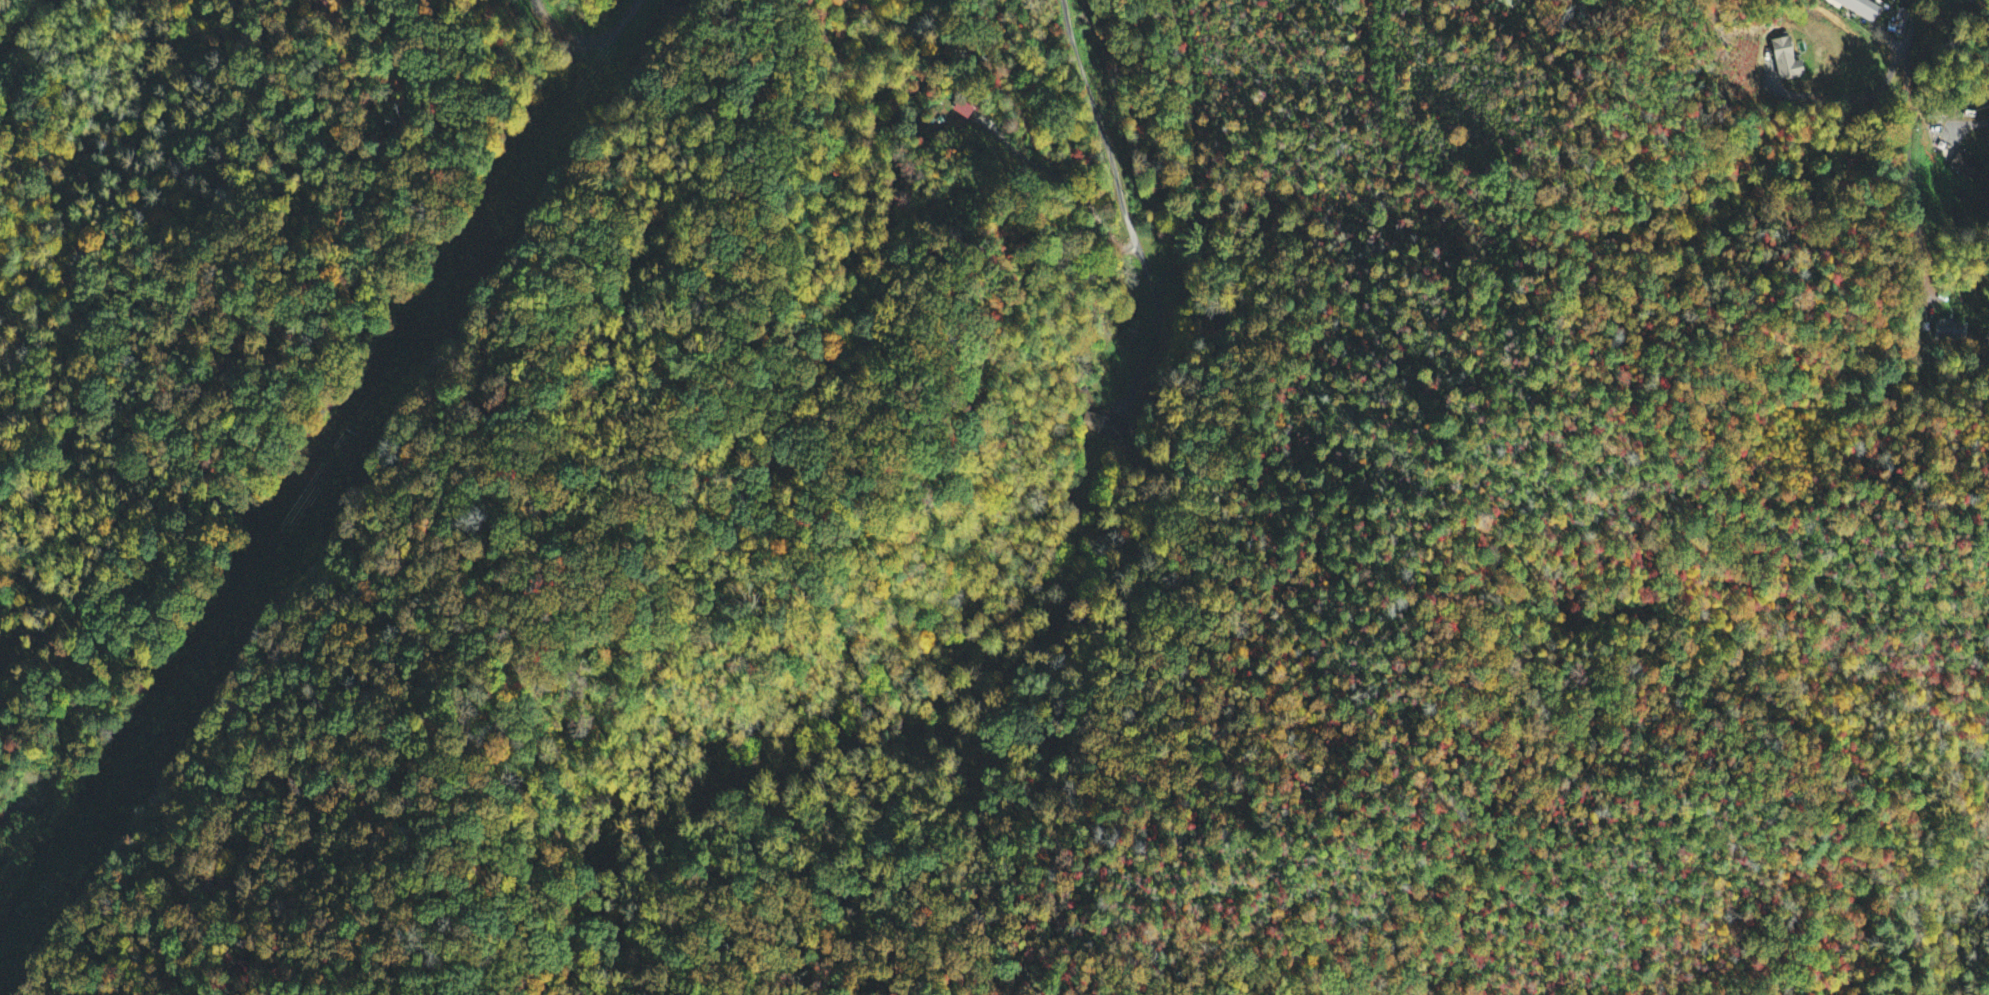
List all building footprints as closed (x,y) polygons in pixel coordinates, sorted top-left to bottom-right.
[(1839,10),(1840,8),(1871,25),(1879,9),(1862,0),(1828,0),(1826,3),(1839,10)] [(1776,80),(1799,76),(1796,62),(1793,62),(1788,38),(1769,41),(1776,80)] [(955,111),(971,121),(982,103),(966,93),(955,111)] [(1978,183),(1987,164),(1956,151),(1948,170),(1978,183)] [(1954,322),(1939,321),(1939,334),(1954,335),(1954,322)]
